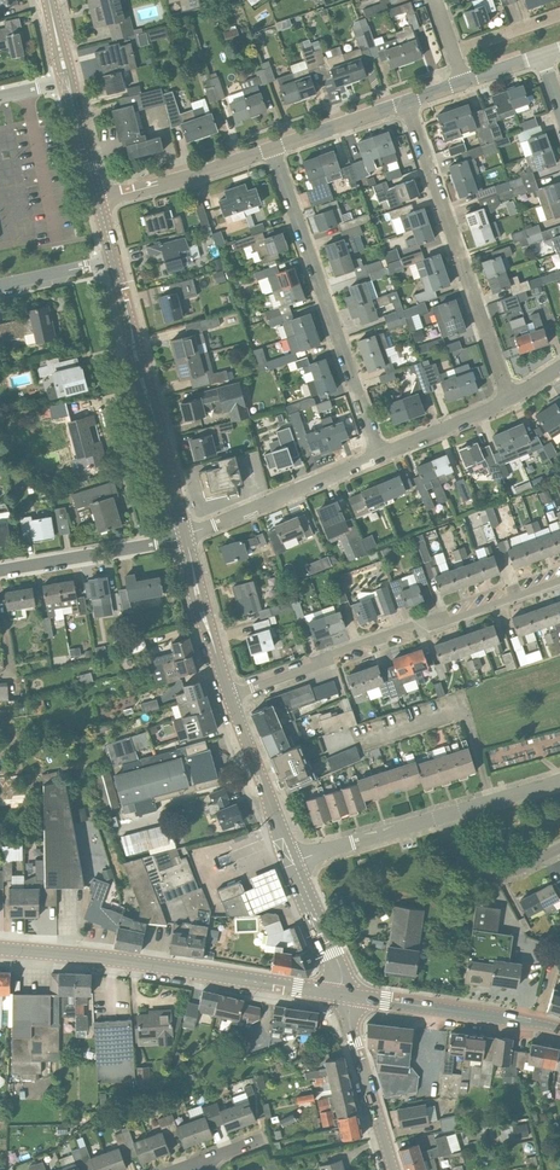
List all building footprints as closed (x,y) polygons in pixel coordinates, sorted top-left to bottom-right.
[(120,0),(94,0),(96,8),(91,9),(95,27),(110,24),(114,40),(133,35),(128,11),(123,12),(120,0)] [(180,1),(182,12),(202,7),(202,6),(201,6),(199,0),(167,0),(168,4),(180,1)] [(472,1),(475,8),(465,12),(470,28),(490,21),(487,13),(496,10),(493,0),(476,0),(472,1)] [(543,0),(525,0),(528,9),(544,3),(543,0)] [(358,20),(359,20),(366,18),(388,10),(385,1),(363,10),(364,12),(356,15),(358,20)] [(404,30),(396,33),(406,62),(421,57),(416,40),(414,32),(413,30),(419,28),(411,1),(399,5),(402,13),(406,12),(410,25),(403,28),(404,30)] [(172,22),(181,19),(179,13),(171,15),(172,22)] [(18,26),(21,25),(19,18),(5,21),(7,28),(0,30),(0,48),(10,46),(12,58),(24,56),(18,26)] [(368,26),(366,18),(359,20),(372,59),(379,57),(381,62),(388,59),(391,67),(406,62),(396,33),(395,33),(397,38),(377,45),(375,45),(369,26),(368,26)] [(275,23),(278,31),(285,28),(282,20),(275,23)] [(359,20),(358,20),(356,21),(352,28),(359,49),(342,54),(346,64),(352,81),(367,75),(362,63),(372,59),(359,20)] [(241,28),(243,34),(249,32),(247,26),(241,28)] [(226,41),(239,37),(236,28),(223,33),(226,41)] [(150,42),(167,38),(165,29),(148,32),(150,42)] [(140,46),(149,44),(146,33),(137,35),(140,46)] [(263,41),(261,33),(253,36),(256,43),(263,41)] [(313,51),(321,49),(318,41),(311,43),(312,46),(313,51)] [(138,68),(131,43),(98,51),(105,76),(121,72),(138,68)] [(313,51),(312,46),(302,50),(308,69),(309,70),(319,66),(313,51)] [(324,56),(321,49),(313,51),(319,66),(326,64),(328,70),(330,69),(336,86),(352,81),(342,54),(328,59),(326,55),(324,56)] [(263,69),(268,82),(275,80),(269,61),(261,63),(263,69)] [(268,82),(263,69),(255,72),(260,85),(268,82)] [(317,93),(309,70),(308,69),(293,74),(302,98),(317,93)] [(125,89),(121,72),(105,76),(104,77),(108,94),(125,89)] [(302,98),(293,74),(293,73),(277,78),(286,103),(302,98)] [(210,79),(213,86),(218,100),(225,98),(218,76),(210,79)] [(129,96),(142,92),(140,85),(127,89),(129,96)] [(243,91),(246,98),(252,115),(267,110),(258,85),(243,91)] [(523,85),(508,90),(513,108),(529,102),(523,85)] [(205,89),(210,103),(218,100),(213,86),(208,88),(205,89)] [(140,137),(136,120),(134,111),(165,104),(163,95),(161,88),(119,99),(121,108),(112,110),(120,141),(125,140),(130,158),(163,150),(160,136),(146,140),(145,136),(140,137)] [(489,126),(494,141),(503,138),(498,124),(497,124),(496,121),(516,114),(513,108),(508,90),(492,96),(495,105),(483,109),(489,126)] [(187,141),(203,136),(193,110),(193,109),(179,114),(172,91),(163,95),(165,104),(171,127),(181,124),(187,141)] [(236,120),(252,115),(246,98),(230,103),(236,120)] [(470,132),(475,130),(481,129),(475,112),(471,113),(468,104),(452,110),(461,134),(469,131),(470,132)] [(193,110),(203,136),(218,131),(212,113),(210,114),(206,115),(203,107),(194,110),(193,110)] [(462,137),(461,134),(452,110),(437,115),(443,131),(441,132),(445,142),(459,138),(462,137)] [(523,131),(537,126),(534,118),(520,123),(523,131)] [(481,129),(485,144),(494,141),(489,126),(481,129)] [(380,155),(382,164),(383,165),(385,173),(389,172),(386,164),(390,162),(397,160),(394,150),(395,150),(388,132),(373,137),(380,155)] [(533,154),(550,148),(545,133),(528,139),(533,154)] [(358,142),(364,161),(352,165),(358,180),(371,176),(369,171),(377,169),(376,167),(383,165),(382,164),(373,137),(358,142)] [(494,141),(497,148),(499,148),(502,154),(513,150),(510,144),(508,137),(494,141)] [(498,153),(497,148),(494,141),(485,144),(480,146),(467,151),(462,152),(465,161),(449,166),(455,181),(479,173),(474,158),(483,155),(485,157),(498,153)] [(451,156),(462,152),(467,151),(464,143),(448,149),(451,156)] [(525,157),(531,172),(556,163),(550,148),(533,154),(525,157)] [(319,156),(325,174),(328,183),(341,178),(342,180),(347,178),(349,184),(350,183),(355,181),(358,180),(352,165),(340,170),(334,151),(319,156)] [(328,183),(325,174),(319,156),(303,161),(310,180),(313,178),(316,188),(306,191),(312,206),(326,202),(333,199),(328,183)] [(388,180),(402,176),(399,168),(389,172),(385,173),(388,180)] [(511,188),(509,181),(494,186),(494,185),(483,190),(480,182),(478,182),(476,175),(479,173),(455,181),(460,197),(476,191),(479,200),(497,193),(506,190),(511,188)] [(369,186),(376,184),(373,177),(366,180),(369,186)] [(509,181),(511,188),(525,183),(523,177),(509,181)] [(419,195),(413,179),(389,188),(387,181),(372,186),(375,193),(384,190),(390,208),(403,204),(402,201),(419,195)] [(559,199),(559,181),(544,187),(545,187),(536,190),(541,205),(559,199)] [(525,183),(511,188),(514,196),(527,192),(525,183)] [(235,187),(243,209),(261,203),(256,188),(248,191),(245,184),(235,187)] [(243,209),(235,187),(225,191),(227,198),(220,200),(225,215),(230,213),(233,222),(246,217),(242,209),(243,209)] [(506,190),(497,193),(500,201),(514,196),(511,188),(506,190)] [(541,205),(546,220),(559,215),(559,199),(541,205)] [(202,228),(210,226),(201,200),(194,202),(202,228)] [(413,229),(429,223),(423,208),(409,213),(406,206),(390,211),(393,220),(399,217),(404,232),(413,229)] [(466,214),(471,229),(488,223),(486,215),(492,212),(490,206),(466,214)] [(359,225),(371,221),(369,214),(353,219),(350,212),(342,215),(339,207),(315,215),(320,231),(339,224),(342,231),(359,225)] [(162,220),(160,212),(143,216),(148,235),(175,228),(176,234),(185,232),(180,215),(162,220)] [(379,220),(378,216),(371,219),(373,226),(377,224),(379,220)] [(488,223),(471,229),(477,245),(501,236),(495,221),(489,224),(488,223)] [(434,238),(429,223),(413,229),(416,237),(405,240),(408,248),(434,238)] [(252,235),(263,232),(265,231),(262,224),(255,226),(249,228),(252,235)] [(330,260),(349,254),(358,251),(364,249),(359,235),(363,234),(359,225),(342,231),(340,231),(343,239),(325,245),(330,260)] [(538,225),(525,229),(528,237),(541,232),(538,225)] [(530,245),(543,240),(544,243),(545,242),(547,244),(552,247),(555,247),(557,253),(559,252),(559,226),(541,232),(528,237),(530,245)] [(213,234),(210,227),(203,229),(206,236),(213,234)] [(528,237),(525,229),(511,234),(514,242),(519,241),(528,237)] [(213,234),(218,248),(226,245),(220,231),(213,234)] [(264,239),(263,232),(252,235),(236,241),(236,242),(232,243),(235,251),(251,245),(253,250),(256,251),(257,251),(261,264),(279,258),(277,252),(287,248),(282,233),(264,239)] [(188,246),(185,237),(147,248),(149,255),(163,251),(168,271),(182,267),(182,266),(193,263),(192,259),(200,257),(197,244),(188,246)] [(521,248),(530,245),(528,237),(519,241),(521,248)] [(488,277),(505,271),(501,258),(512,255),(509,246),(491,253),(493,258),(483,262),(488,277)] [(384,257),(386,263),(398,259),(400,258),(397,249),(385,253),(386,257),(384,257)] [(420,277),(444,269),(439,254),(424,259),(422,251),(400,258),(398,259),(386,263),(387,265),(388,266),(390,275),(404,270),(403,268),(416,264),(420,277)] [(349,254),(330,260),(336,275),(363,266),(360,258),(351,261),(349,254)] [(216,270),(224,268),(221,260),(213,262),(216,270)] [(366,265),(369,273),(383,268),(380,261),(366,265)] [(272,292),(299,282),(294,267),(279,272),(276,265),(270,268),(254,273),(257,281),(262,279),(264,284),(269,282),(272,292)] [(371,281),(390,275),(388,266),(383,268),(369,273),(371,281)] [(450,284),(444,269),(420,277),(425,291),(414,295),(415,297),(404,301),(405,306),(407,305),(408,308),(425,301),(436,297),(434,290),(450,284)] [(223,270),(214,273),(216,282),(225,279),(223,270)] [(544,284),(559,279),(559,270),(555,273),(554,272),(541,277),(544,284)] [(544,284),(541,277),(528,281),(528,280),(520,283),(517,276),(508,279),(505,271),(488,277),(493,292),(510,287),(512,295),(517,294),(544,284)] [(166,320),(182,316),(178,300),(189,297),(197,296),(193,279),(185,280),(170,284),(173,294),(160,297),(166,320)] [(231,282),(234,290),(238,288),(240,284),(239,280),(231,282)] [(279,315),(291,311),(288,304),(305,298),(299,282),(272,292),(276,302),(279,300),(281,305),(278,306),(278,307),(265,312),(267,319),(279,315)] [(346,297),(349,307),(371,300),(365,282),(351,287),(353,295),(346,297)] [(387,294),(371,300),(349,307),(353,317),(359,315),(362,323),(377,317),(374,309),(391,303),(387,294)] [(521,308),(517,294),(512,295),(501,299),(505,313),(521,308)] [(438,323),(460,315),(455,299),(439,305),(433,308),(435,314),(438,323)] [(405,316),(407,325),(410,332),(417,330),(412,316),(428,311),(425,301),(408,308),(402,310),(405,316)] [(49,306),(30,310),(32,319),(23,321),(22,318),(0,323),(0,342),(35,334),(37,342),(56,337),(49,306)] [(405,316),(402,310),(402,309),(384,315),(386,323),(405,316)] [(287,338),(315,328),(310,312),(294,318),(291,311),(279,315),(267,319),(270,327),(282,323),(287,338)] [(536,330),(529,332),(535,348),(549,343),(538,312),(530,315),(536,330)] [(466,330),(460,315),(438,323),(440,331),(443,337),(449,335),(450,335),(466,330)] [(199,321),(201,331),(220,326),(217,316),(199,321)] [(389,331),(407,325),(405,316),(386,323),(389,331)] [(529,332),(527,324),(512,329),(515,336),(510,338),(514,348),(518,347),(520,353),(535,348),(529,332)] [(295,361),(297,360),(295,352),(301,349),(320,343),(315,328),(287,338),(291,353),(257,365),(259,371),(295,361)] [(385,348),(389,347),(394,345),(390,331),(384,333),(383,332),(374,335),(359,341),(364,356),(385,348)] [(422,340),(419,331),(412,333),(415,343),(422,340)] [(176,360),(199,354),(197,345),(205,342),(203,332),(171,341),(176,360)] [(448,353),(462,348),(459,340),(445,345),(448,353)] [(418,355),(430,350),(427,343),(415,347),(418,355)] [(388,357),(385,348),(364,356),(369,371),(384,366),(387,374),(393,371),(395,371),(389,356),(388,357)] [(7,351),(0,352),(0,357),(1,362),(9,360),(7,351)] [(181,379),(208,372),(203,353),(176,360),(181,379)] [(315,379),(331,374),(326,358),(310,364),(307,357),(297,360),(295,361),(297,370),(303,368),(305,373),(312,371),(315,379)] [(63,370),(60,362),(38,368),(40,377),(54,373),(59,396),(87,389),(81,368),(82,368),(81,365),(63,370)] [(428,383),(423,369),(421,363),(409,366),(411,372),(416,374),(418,380),(416,381),(410,396),(403,399),(409,417),(424,412),(421,402),(426,401),(424,395),(431,392),(428,383)] [(457,377),(463,395),(478,390),(474,380),(482,377),(478,366),(470,369),(468,363),(453,369),(456,377),(457,377)] [(423,369),(428,383),(436,380),(431,366),(423,369)] [(448,400),(463,395),(457,377),(456,377),(453,369),(439,374),(448,400)] [(226,370),(213,374),(208,375),(210,384),(229,380),(226,370)] [(393,371),(387,374),(379,376),(381,384),(396,379),(393,371)] [(337,389),(331,374),(315,379),(307,382),(311,396),(320,393),(320,395),(337,389)] [(248,417),(240,383),(199,393),(200,398),(181,403),(185,421),(205,416),(204,412),(216,409),(217,413),(230,410),(232,421),(248,417)] [(394,423),(409,417),(403,399),(395,402),(392,395),(386,397),(389,404),(388,404),(394,423)] [(302,409),(316,405),(313,397),(299,402),(302,409)] [(319,412),(332,407),(330,400),(316,404),(319,412)] [(52,419),(69,415),(65,403),(49,406),(52,419)] [(555,403),(536,415),(551,438),(559,433),(559,411),(555,403)] [(322,453),(332,450),(324,428),(306,434),(298,411),(289,414),(300,447),(303,446),(304,449),(311,446),(312,449),(320,446),(322,453)] [(94,442),(92,436),(89,426),(96,424),(94,415),(70,421),(79,457),(70,459),(74,472),(107,463),(101,441),(94,442)] [(324,428),(332,450),(342,446),(340,439),(348,437),(343,422),(333,425),(330,417),(321,420),(324,428)] [(195,458),(216,453),(213,443),(223,441),(221,433),(234,430),(231,422),(198,430),(200,438),(190,440),(195,458)] [(529,454),(527,451),(533,448),(523,423),(508,430),(519,457),(529,454)] [(289,427),(276,431),(282,448),(272,452),(264,454),(269,469),(277,467),(277,469),(293,464),(291,458),(299,456),(289,427)] [(505,464),(519,457),(508,430),(493,436),(500,453),(494,456),(497,464),(503,478),(510,475),(505,464)] [(489,467),(497,464),(494,456),(489,446),(479,450),(476,442),(460,449),(470,473),(480,468),(477,461),(485,458),(489,467)] [(543,445),(550,458),(557,454),(551,442),(543,445)] [(550,458),(543,445),(536,449),(543,463),(550,458)] [(212,496),(236,490),(235,485),(244,482),(237,454),(218,459),(218,460),(211,462),(213,468),(199,472),(204,493),(211,491),(212,496)] [(431,461),(441,483),(448,480),(455,477),(452,471),(453,470),(446,455),(431,461)] [(441,483),(431,461),(417,467),(420,475),(413,478),(419,491),(423,501),(427,510),(435,507),(431,498),(430,498),(427,489),(432,487),(439,504),(448,500),(441,483)] [(378,485),(386,505),(394,501),(392,496),(405,491),(405,490),(413,487),(407,474),(400,477),(400,476),(378,485)] [(531,481),(534,489),(544,484),(541,477),(531,481)] [(466,507),(469,505),(467,501),(472,499),(463,478),(455,481),(466,507)] [(121,525),(114,497),(119,496),(115,482),(72,493),(76,508),(92,503),(100,531),(121,525)] [(533,489),(530,483),(530,482),(523,484),(526,492),(533,489)] [(386,505),(378,485),(362,492),(362,493),(349,498),(357,517),(386,505)] [(543,506),(553,502),(548,490),(538,494),(543,506)] [(413,493),(418,503),(423,501),(419,491),(413,493)] [(328,535),(340,530),(344,529),(342,524),(341,520),(344,518),(337,502),(318,510),(328,535)] [(59,535),(70,533),(65,507),(55,509),(59,535)] [(492,507),(485,509),(492,528),(499,525),(492,507)] [(10,542),(7,524),(11,523),(9,511),(0,513),(0,544),(10,542)] [(558,552),(559,551),(559,511),(556,512),(559,520),(548,524),(552,533),(558,552)] [(313,534),(305,514),(298,517),(298,516),(275,526),(282,541),(296,536),(297,539),(305,535),(306,537),(313,534)] [(31,520),(31,516),(21,518),(25,539),(34,538),(35,538),(54,535),(51,516),(31,520)] [(348,539),(356,559),(368,554),(352,517),(342,521),(350,539),(348,539)] [(536,520),(531,522),(534,532),(540,530),(536,520)] [(534,532),(531,522),(525,524),(531,541),(522,544),(529,562),(543,557),(537,539),(534,532)] [(260,547),(267,544),(262,533),(256,536),(256,537),(222,546),(226,561),(235,558),(235,560),(247,557),(244,548),(249,546),(259,544),(260,547)] [(537,539),(543,557),(558,552),(552,533),(537,539)] [(529,562),(522,544),(513,547),(510,538),(504,540),(514,568),(529,562)] [(424,562),(429,561),(431,560),(424,539),(416,542),(424,562)] [(488,557),(479,560),(486,578),(500,573),(491,545),(484,548),(488,557)] [(468,557),(465,547),(458,549),(462,559),(468,557)] [(462,559),(458,549),(452,551),(456,560),(447,563),(450,571),(456,589),(471,584),(464,565),(462,559)] [(333,566),(338,564),(334,555),(329,557),(333,566)] [(332,566),(328,558),(318,562),(322,570),(332,566)] [(464,565),(471,584),(486,578),(479,560),(464,565)] [(429,577),(434,575),(431,567),(429,561),(424,562),(429,577)] [(441,594),(456,589),(450,571),(447,563),(446,562),(438,565),(431,567),(434,575),(441,594)] [(418,586),(428,582),(422,564),(412,568),(418,586)] [(136,581),(134,574),(125,575),(128,588),(119,590),(121,602),(123,612),(131,610),(130,600),(162,594),(160,577),(136,581)] [(253,581),(251,576),(242,579),(244,584),(233,586),(235,592),(237,592),(240,601),(244,614),(262,609),(257,593),(253,581)] [(94,606),(111,603),(106,577),(90,579),(94,606)] [(407,579),(401,581),(400,578),(390,582),(395,595),(401,593),(406,607),(424,601),(418,586),(418,585),(410,588),(407,579)] [(58,582),(62,608),(72,606),(73,613),(79,612),(80,615),(88,614),(84,597),(77,598),(74,580),(58,582)] [(62,608),(58,582),(43,585),(46,603),(48,617),(55,616),(54,609),(62,608)] [(348,601),(343,584),(335,587),(341,603),(348,601)] [(361,622),(376,617),(385,615),(395,611),(386,587),(376,590),(378,595),(354,604),(361,622)] [(8,608),(34,604),(32,588),(13,591),(13,592),(6,593),(8,608)] [(291,601),(291,602),(298,600),(296,593),(289,595),(289,596),(291,601)] [(304,616),(298,600),(291,602),(293,610),(297,623),(305,620),(304,616)] [(291,601),(284,603),(270,607),(273,616),(293,610),(291,602),(291,601)] [(556,602),(542,607),(554,642),(557,650),(558,654),(559,653),(559,642),(559,640),(557,632),(559,631),(559,612),(556,602)] [(544,636),(547,645),(554,642),(542,607),(527,612),(533,630),(540,628),(543,636),(544,636)] [(324,616),(330,633),(346,628),(340,611),(324,616)] [(533,630),(527,612),(512,617),(522,645),(528,643),(536,640),(533,630)] [(268,618),(269,619),(270,625),(277,623),(275,616),(268,618)] [(330,633),(324,616),(309,622),(315,639),(330,633)] [(247,636),(252,653),(273,647),(269,630),(272,629),(269,619),(253,624),(256,633),(247,636)] [(43,621),(46,639),(53,638),(51,620),(43,621)] [(494,624),(479,629),(485,647),(494,644),(497,653),(503,651),(494,624)] [(464,634),(470,652),(476,650),(485,647),(479,629),(464,634)] [(449,640),(456,657),(470,652),(464,634),(449,640)] [(143,637),(127,642),(130,653),(146,648),(143,637)] [(162,663),(171,660),(171,661),(195,654),(190,638),(172,643),(174,652),(153,658),(156,665),(159,664),(162,663)] [(456,657),(449,640),(434,645),(441,663),(435,665),(440,680),(446,678),(444,672),(450,670),(447,661),(456,657)] [(97,655),(106,654),(105,646),(95,648),(97,655)] [(422,649),(408,654),(418,684),(425,682),(421,669),(428,667),(422,649)] [(528,663),(523,649),(519,650),(516,651),(521,666),(528,663)] [(72,663),(80,661),(79,653),(70,655),(72,663)] [(171,661),(171,660),(162,663),(167,680),(168,683),(181,679),(180,675),(199,670),(195,654),(171,661)] [(418,684),(408,654),(393,659),(399,677),(393,679),(399,695),(407,693),(403,684),(416,679),(418,684)] [(502,656),(507,670),(515,667),(510,654),(502,656)] [(473,660),(477,670),(483,667),(480,658),(473,660)] [(473,660),(467,662),(470,672),(477,670),(473,660)] [(377,665),(359,671),(366,689),(379,685),(383,698),(391,695),(392,698),(399,695),(393,679),(383,682),(377,665)] [(366,689),(359,671),(347,675),(355,696),(362,694),(361,691),(366,689)] [(176,695),(178,704),(179,703),(206,694),(202,679),(184,685),(186,692),(176,695)] [(334,680),(326,683),(331,696),(338,693),(334,680)] [(9,701),(7,682),(0,682),(0,701),(9,701)] [(438,698),(442,696),(445,695),(441,682),(433,684),(438,698)] [(319,686),(323,698),(331,696),(326,683),(319,686)] [(269,698),(271,704),(275,703),(289,735),(299,732),(295,719),(292,710),(316,701),(311,688),(309,684),(269,698)] [(319,686),(311,688),(316,701),(323,698),(319,686)] [(182,718),(193,714),(193,715),(203,713),(202,711),(211,708),(206,694),(179,703),(178,704),(177,704),(181,716),(182,718)] [(143,713),(159,709),(157,699),(141,704),(143,713)] [(36,701),(39,712),(46,711),(43,700),(36,701)] [(275,703),(271,704),(252,713),(270,755),(289,747),(294,745),(289,735),(275,703)] [(181,716),(173,719),(180,740),(189,737),(189,738),(217,729),(211,708),(202,711),(203,713),(193,715),(193,714),(182,718),(181,716)] [(319,712),(306,717),(308,721),(307,721),(309,728),(321,724),(325,735),(358,724),(352,709),(332,716),(330,712),(322,714),(319,712)] [(131,736),(136,750),(151,745),(147,731),(131,736)] [(112,758),(136,750),(131,736),(108,744),(112,758)] [(464,749),(452,753),(451,753),(458,777),(459,780),(465,779),(464,775),(476,771),(466,739),(461,740),(464,749)] [(115,775),(123,804),(127,815),(135,813),(136,816),(139,815),(142,814),(157,810),(155,802),(181,795),(198,790),(208,787),(222,783),(218,768),(216,769),(210,749),(208,749),(206,741),(139,759),(121,764),(124,773),(115,775)] [(294,745),(289,747),(270,755),(280,779),(282,778),(288,791),(317,778),(309,760),(307,761),(299,743),(294,746),(294,745)] [(449,745),(444,746),(447,754),(434,759),(441,782),(442,786),(448,784),(447,780),(458,777),(451,753),(452,753),(449,745)] [(361,759),(358,752),(356,746),(348,749),(354,762),(361,759)] [(341,752),(347,766),(354,762),(348,749),(341,752)] [(121,764),(139,759),(136,750),(112,758),(114,766),(121,764)] [(434,759),(432,750),(427,752),(430,760),(417,764),(416,764),(422,781),(425,792),(431,790),(429,786),(441,782),(434,759)] [(334,755),(340,769),(347,766),(341,752),(334,755)] [(332,772),(340,769),(334,755),(327,758),(332,772)] [(416,761),(401,766),(408,788),(415,786),(415,783),(422,781),(416,764),(417,764),(416,761)] [(402,787),(403,790),(408,788),(401,766),(387,771),(393,790),(402,787)] [(105,811),(120,807),(109,770),(94,775),(105,811)] [(393,790),(387,771),(372,775),(379,797),(387,795),(386,792),(392,790),(393,790)] [(44,784),(56,782),(54,772),(42,775),(44,784)] [(358,780),(359,780),(357,775),(352,776),(355,784),(342,788),(341,789),(349,812),(350,816),(356,814),(354,810),(366,806),(364,799),(358,780)] [(372,775),(359,780),(358,780),(364,799),(373,797),(374,799),(379,797),(372,775)] [(45,859),(45,899),(45,903),(57,903),(56,887),(85,887),(82,875),(65,780),(44,784),(44,838),(45,859)] [(323,794),(331,818),(333,822),(338,820),(337,816),(349,812),(341,789),(342,788),(340,780),(335,781),(338,790),(324,794),(323,794)] [(321,786),(317,787),(320,795),(307,800),(316,827),(321,825),(320,822),(331,818),(323,794),(324,794),(321,786)] [(230,806),(227,799),(229,798),(225,789),(210,795),(214,803),(208,805),(211,814),(217,811),(224,828),(243,820),(236,803),(230,806)] [(87,807),(73,810),(76,820),(89,817),(87,807)] [(176,848),(173,839),(172,835),(167,837),(164,825),(122,836),(126,854),(148,848),(151,855),(176,848)] [(25,857),(24,844),(6,844),(7,858),(25,857)] [(177,848),(176,848),(151,855),(142,857),(160,904),(199,889),(187,856),(181,858),(177,848)] [(147,922),(146,923),(167,925),(160,904),(142,857),(123,863),(141,909),(138,920),(147,922)] [(45,899),(45,859),(36,859),(36,880),(24,880),(24,888),(24,916),(39,916),(39,899),(45,899)] [(12,881),(12,875),(12,860),(3,861),(3,870),(3,881),(12,881)] [(102,871),(105,880),(114,877),(111,868),(102,871)] [(288,902),(275,868),(264,872),(251,877),(265,912),(278,906),(288,902)] [(96,887),(90,903),(100,906),(108,883),(93,878),(91,885),(96,887)] [(228,916),(249,915),(240,894),(244,892),(239,880),(217,889),(222,901),(228,916)] [(556,883),(551,885),(551,884),(536,892),(544,907),(543,907),(547,914),(556,910),(559,908),(559,891),(556,883)] [(24,916),(24,888),(12,888),(9,888),(9,916),(24,916)] [(528,915),(543,907),(544,907),(536,892),(521,900),(528,915)] [(100,907),(100,906),(90,903),(85,918),(103,924),(102,926),(117,931),(122,915),(108,909),(107,910),(100,907)] [(415,973),(417,959),(422,924),(424,909),(395,905),(386,969),(415,973)] [(501,908),(476,905),(472,929),(497,932),(501,908)] [(293,954),(308,948),(302,935),(298,925),(284,930),(278,914),(267,912),(263,914),(260,915),(264,926),(268,935),(266,944),(265,951),(275,953),(275,951),(293,954)] [(147,922),(138,920),(133,919),(122,915),(117,931),(114,946),(141,952),(146,923),(147,922)] [(524,933),(531,929),(524,917),(518,920),(524,933)] [(170,952),(187,954),(192,924),(183,923),(183,925),(174,924),(170,952)] [(192,924),(187,954),(203,957),(208,926),(192,924)] [(216,944),(219,931),(210,929),(207,942),(216,944)] [(497,932),(472,929),(469,955),(509,961),(513,935),(497,932)] [(314,965),(308,948),(293,954),(275,951),(275,953),(272,969),(308,976),(314,965)] [(213,959),(214,953),(205,951),(204,958),(213,959)] [(509,961),(469,955),(465,981),(501,987),(501,984),(517,987),(521,963),(523,964),(524,963),(509,961)] [(13,993),(10,993),(11,972),(0,972),(0,1027),(2,1027),(3,1018),(8,1018),(8,1027),(13,1027),(13,993)] [(60,994),(60,993),(59,993),(60,972),(59,972),(59,974),(51,973),(51,994),(13,993),(13,1027),(13,1073),(21,1073),(21,1080),(37,1080),(37,1073),(42,1073),(42,1061),(59,1061),(60,994)] [(75,1015),(75,1003),(76,993),(76,973),(60,972),(59,993),(60,993),(69,993),(69,1030),(76,1030),(75,1026),(75,1015)] [(76,993),(75,1003),(75,1015),(75,1026),(76,1030),(86,1030),(86,1015),(83,1015),(83,1003),(86,1003),(86,994),(91,994),(92,973),(76,973),(76,993)] [(554,988),(551,997),(547,1011),(559,1015),(559,990),(554,988)] [(181,1028),(194,1031),(198,1011),(215,1015),(219,994),(203,990),(199,1006),(187,1003),(181,1028)] [(219,994),(215,1015),(228,1018),(227,1022),(238,1024),(239,1021),(247,1023),(246,1026),(251,1024),(258,1020),(260,1008),(250,1006),(250,1009),(242,1007),(243,1000),(219,994)] [(319,1030),(319,1028),(321,1012),(275,1006),(270,1037),(283,1039),(291,1034),(315,1037),(316,1030),(319,1030)] [(172,1043),(172,1035),(171,1010),(157,1011),(157,1014),(138,1015),(140,1037),(159,1035),(159,1044),(172,1043)] [(97,1082),(135,1080),(132,1020),(94,1022),(97,1082)] [(378,1071),(409,1074),(414,1028),(367,1022),(367,1047),(369,1047),(373,1056),(378,1071)] [(464,1054),(467,1034),(451,1032),(449,1052),(445,1051),(443,1072),(452,1073),(455,1053),(464,1054)] [(487,1036),(467,1034),(464,1054),(463,1065),(469,1066),(469,1065),(471,1056),(482,1058),(483,1058),(486,1037),(487,1036)] [(492,1061),(495,1038),(491,1038),(486,1037),(483,1058),(482,1058),(481,1067),(469,1065),(469,1066),(463,1065),(463,1073),(459,1093),(467,1094),(468,1082),(469,1083),(469,1086),(490,1088),(492,1061)] [(515,1065),(518,1051),(512,1050),(513,1039),(495,1037),(495,1038),(492,1061),(506,1063),(505,1070),(503,1083),(509,1084),(518,1082),(517,1077),(516,1067),(515,1065)] [(530,1052),(518,1051),(515,1065),(516,1067),(524,1069),(534,1071),(533,1078),(538,1078),(545,1045),(532,1043),(530,1052)] [(559,1048),(545,1045),(538,1078),(539,1079),(547,1081),(550,1067),(555,1069),(559,1048)] [(172,1059),(177,1061),(181,1054),(176,1051),(172,1059)] [(306,1080),(315,1078),(348,1071),(345,1056),(325,1061),(327,1069),(314,1072),(305,1074),(306,1080)] [(137,1088),(151,1087),(150,1067),(135,1068),(137,1088)] [(351,1085),(348,1071),(315,1078),(316,1081),(313,1082),(314,1085),(317,1084),(322,1083),(324,1091),(332,1089),(351,1085)] [(419,1076),(409,1074),(378,1071),(385,1096),(416,1092),(419,1076)] [(443,1072),(440,1097),(459,1099),(459,1093),(463,1073),(452,1073),(443,1072)] [(255,1077),(257,1081),(258,1086),(258,1089),(271,1087),(270,1081),(265,1082),(262,1074),(255,1077)] [(248,1096),(255,1094),(251,1085),(245,1088),(248,1096)] [(354,1099),(351,1085),(332,1089),(333,1097),(318,1101),(319,1104),(321,1103),(322,1106),(354,1099)] [(303,1095),(299,1096),(297,1097),(298,1103),(315,1100),(314,1094),(303,1095)] [(357,1113),(354,1099),(322,1106),(322,1109),(320,1110),(324,1127),(335,1124),(333,1118),(357,1113)] [(234,1105),(242,1125),(256,1120),(249,1100),(234,1105)] [(210,1105),(217,1126),(224,1123),(227,1131),(242,1125),(234,1105),(220,1111),(217,1103),(210,1105)] [(266,1119),(271,1117),(269,1103),(263,1104),(266,1119)] [(430,1125),(426,1104),(398,1109),(401,1127),(415,1125),(416,1127),(430,1125)] [(191,1121),(198,1141),(213,1136),(210,1128),(217,1126),(210,1105),(203,1108),(206,1115),(191,1121)] [(333,1118),(335,1124),(339,1123),(340,1127),(332,1129),(335,1141),(362,1135),(357,1113),(333,1118)] [(198,1141),(191,1121),(176,1126),(172,1114),(165,1117),(173,1137),(179,1134),(184,1147),(198,1141)] [(118,1117),(120,1125),(128,1123),(126,1115),(118,1117)] [(442,1132),(455,1130),(456,1116),(440,1119),(442,1132)] [(173,1137),(165,1117),(158,1119),(162,1131),(148,1136),(155,1157),(170,1152),(166,1139),(173,1137)] [(515,1138),(528,1136),(526,1123),(513,1125),(515,1138)] [(67,1125),(57,1125),(57,1134),(67,1133),(67,1125)] [(155,1157),(148,1136),(133,1142),(129,1130),(122,1133),(125,1141),(131,1158),(138,1155),(141,1162),(155,1157)] [(115,1135),(118,1143),(125,1141),(122,1133),(115,1135)] [(421,1152),(419,1144),(399,1150),(403,1164),(425,1157),(426,1160),(434,1158),(452,1153),(446,1135),(435,1138),(438,1147),(421,1152)] [(79,1148),(87,1169),(89,1169),(94,1168),(95,1169),(111,1169),(105,1152),(90,1158),(86,1146),(79,1148)] [(105,1152),(111,1169),(119,1169),(127,1167),(119,1147),(105,1152)] [(62,1169),(87,1169),(79,1148),(71,1151),(76,1163),(62,1168),(62,1169)] [(434,1158),(426,1160),(425,1157),(403,1164),(405,1169),(437,1169),(434,1158)] [(343,1168),(341,1160),(321,1166),(322,1169),(342,1169),(343,1168)] [(38,1169),(46,1169),(43,1161),(36,1164),(38,1169)]
